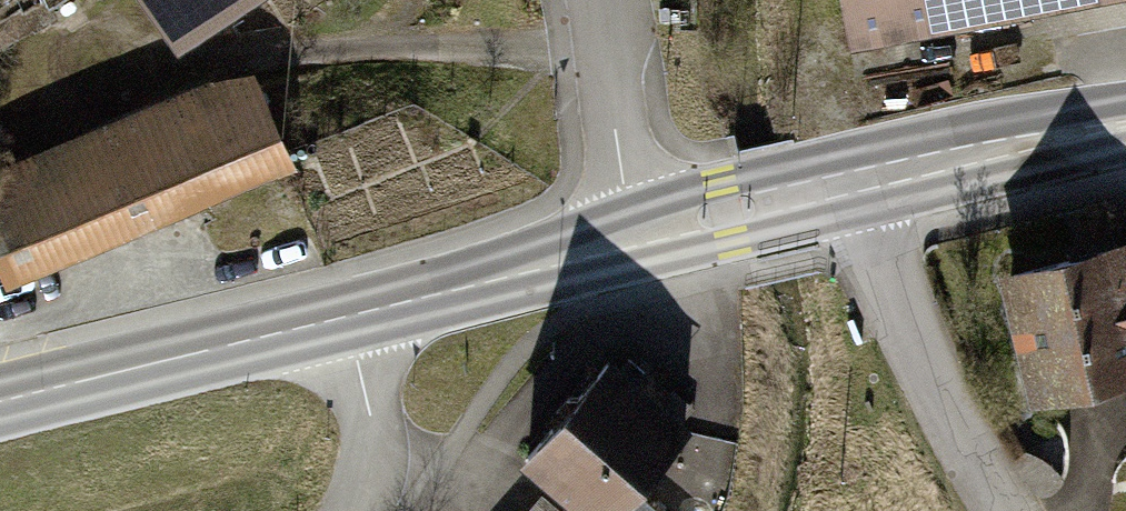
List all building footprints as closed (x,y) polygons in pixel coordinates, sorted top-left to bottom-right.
[(164,41),(229,0),(138,0),(164,41)] [(854,44),(1091,0),(846,0),(854,44)] [(0,158),(0,267),(5,280),(291,169),(249,61),(0,158)] [(994,276),(1026,398),(1125,372),(1125,242),(994,276)] [(598,357),(506,457),(565,510),(603,510),(678,429),(598,357)] [(634,494),(621,510),(654,510),(634,494)] [(531,498),(520,510),(547,510),(531,498)]
